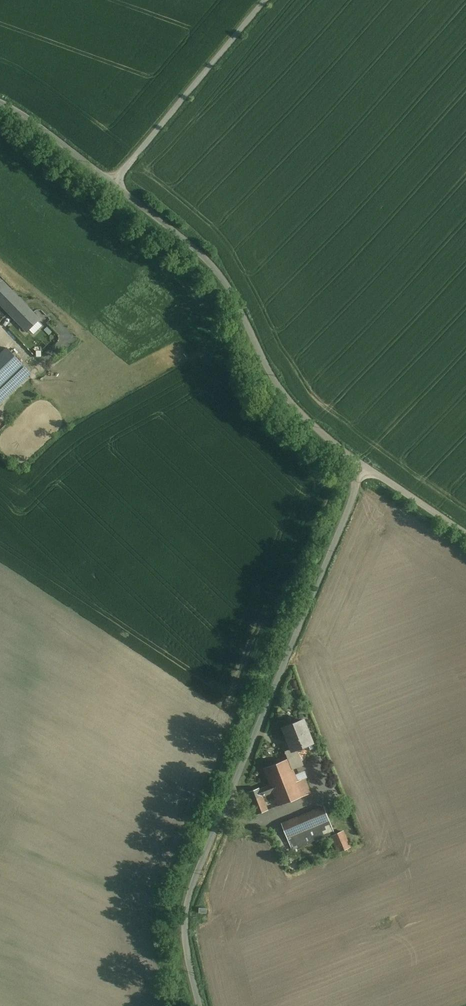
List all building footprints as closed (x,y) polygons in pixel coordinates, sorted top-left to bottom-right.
[(27,330),(38,318),(9,288),(0,279),(0,302),(27,330)] [(32,373),(8,348),(0,356),(0,403),(32,373)] [(302,719),(279,728),(289,753),(297,750),(312,744),(302,719)] [(293,772),(304,767),(297,750),(289,753),(286,754),(289,759),(293,772)] [(289,759),(261,770),(266,783),(248,790),(257,814),(266,811),(261,797),(276,792),(280,804),(310,793),(305,780),(297,783),(293,772),(289,759)] [(334,833),(323,807),(281,823),(291,850),(334,833)] [(351,849),(344,832),(330,838),(338,855),(351,849)]
